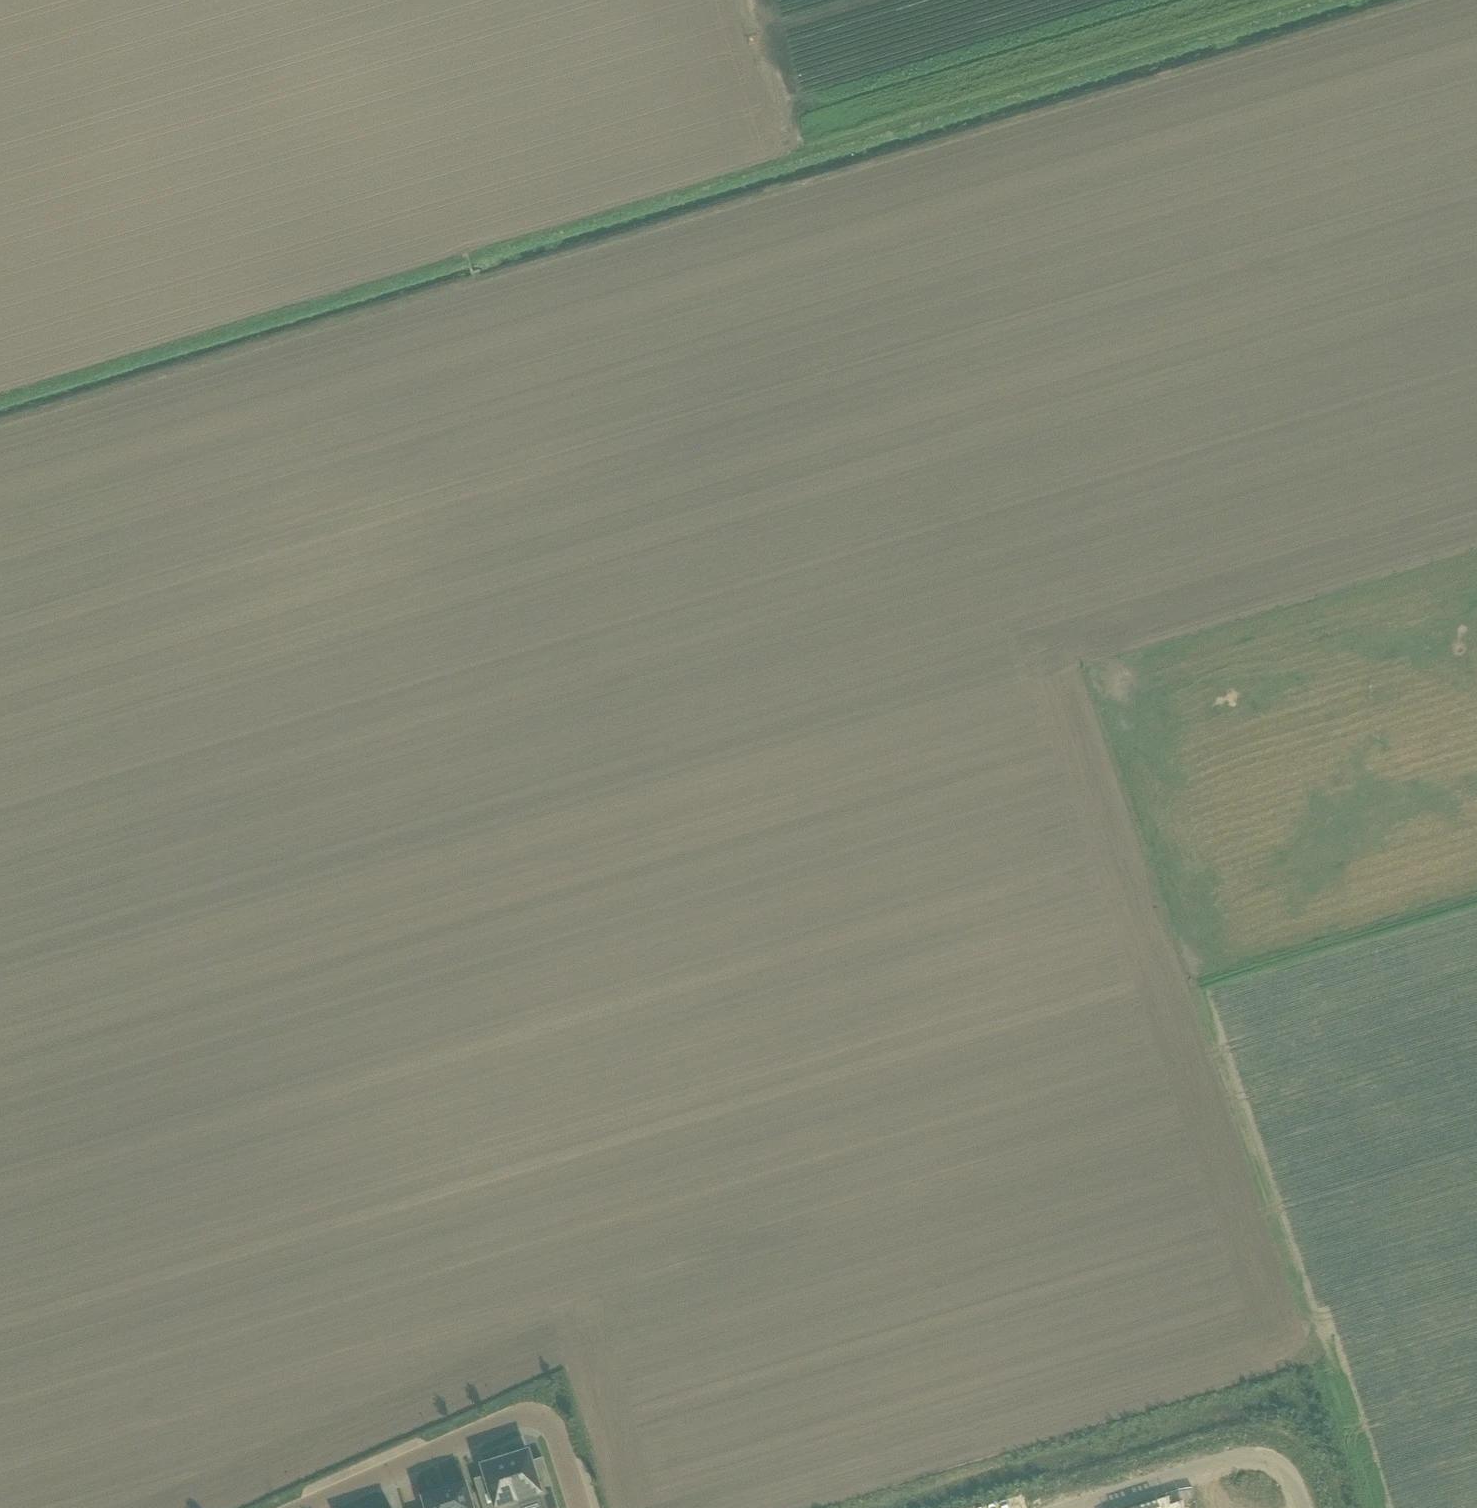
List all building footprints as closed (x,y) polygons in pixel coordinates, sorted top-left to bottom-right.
[(506,1460),(521,1507),(522,1507),(541,1501),(543,1507),(559,1507),(544,1459),(532,1462),(529,1453),(506,1460)] [(506,1460),(483,1467),(486,1477),(475,1480),(484,1507),(520,1507),(521,1507),(506,1460)] [(467,1485),(465,1485),(451,1490),(439,1493),(439,1494),(425,1498),(423,1498),(424,1500),(426,1507),(474,1507),(467,1485)]
